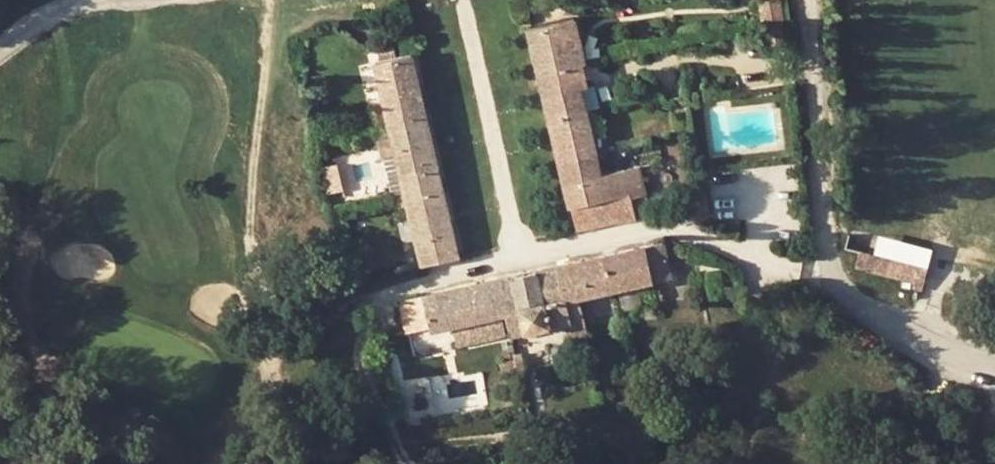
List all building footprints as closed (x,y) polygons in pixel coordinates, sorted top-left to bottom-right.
[(760,5),(765,28),(787,24),(782,1),(760,5)] [(540,74),(578,65),(586,63),(575,20),(530,31),(540,74)] [(378,65),(393,131),(430,123),(414,57),(378,65)] [(540,74),(551,121),(587,113),(581,89),(585,89),(578,65),(540,74)] [(551,121),(562,164),(597,156),(587,113),(551,121)] [(379,144),(382,159),(397,155),(435,147),(430,123),(393,131),(394,140),(379,144)] [(446,191),(435,147),(397,155),(408,200),(446,191)] [(562,164),(577,235),(637,221),(631,199),(647,195),(641,168),(603,179),(597,156),(562,164)] [(424,268),(462,260),(446,191),(408,200),(424,268)] [(665,243),(603,256),(612,294),(673,281),(665,243)] [(912,284),(911,289),(923,292),(929,270),(863,252),(859,269),(912,284)] [(582,300),(612,294),(603,256),(573,262),(582,300)] [(558,266),(572,326),(575,341),(591,340),(582,300),(573,262),(558,266)] [(572,326),(558,266),(491,282),(499,320),(507,319),(512,339),(572,326)] [(499,320),(491,282),(426,297),(432,336),(499,320)]
